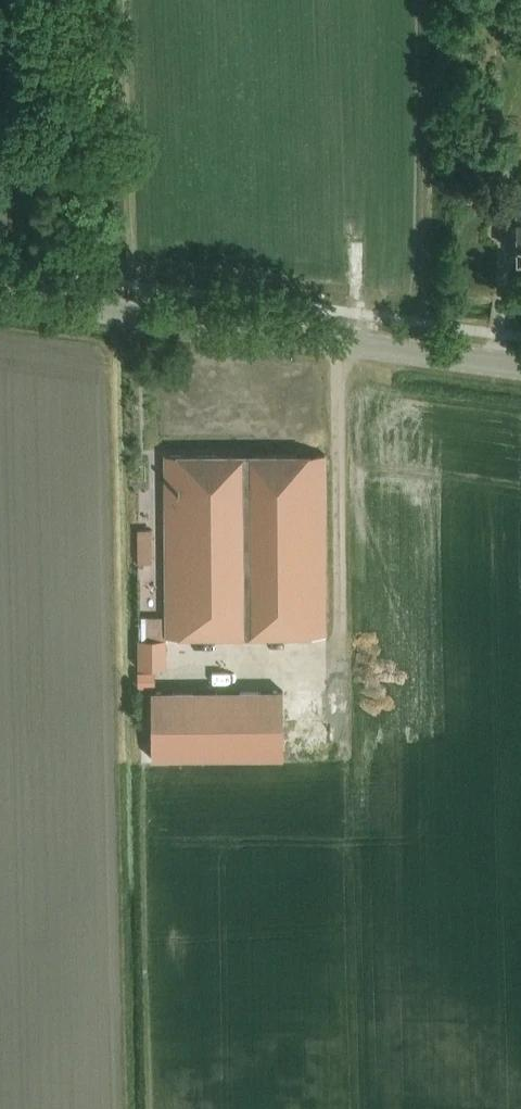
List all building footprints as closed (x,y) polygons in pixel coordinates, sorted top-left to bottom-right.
[(465,192),(465,203),(474,203),(474,192),(465,192)] [(169,634),(329,633),(327,453),(167,455),(169,634)] [(153,529),(138,529),(138,562),(154,562),(153,529)] [(138,640),(166,640),(166,617),(139,616),(138,640)] [(138,640),(138,669),(166,669),(166,640),(138,640)] [(155,670),(138,670),(138,687),(155,687),(155,670)] [(151,759),(283,758),(282,689),(151,690),(151,759)]
